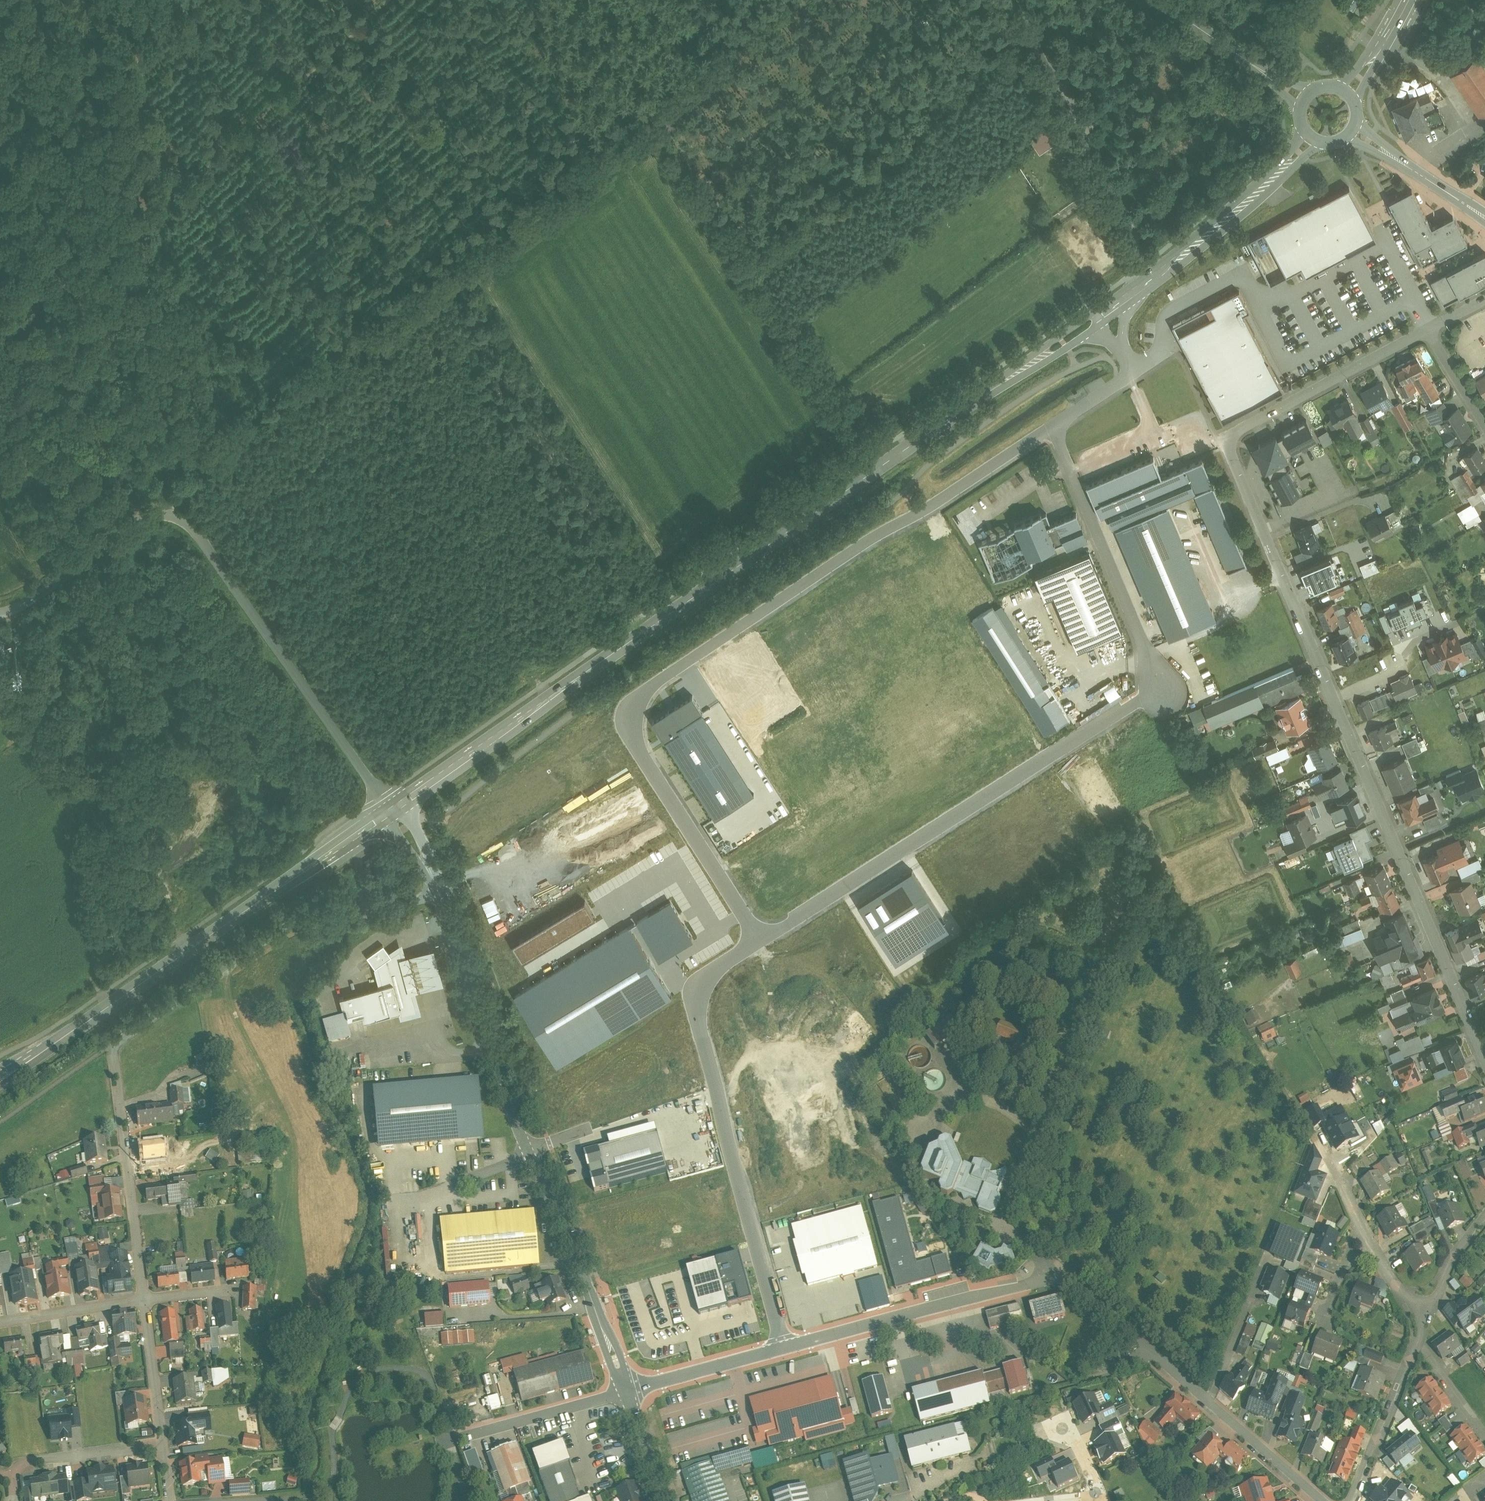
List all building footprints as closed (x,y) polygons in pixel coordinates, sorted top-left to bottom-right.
[(1349,8),(1354,11),(1359,2),(1356,0),(1353,0),(1349,8)] [(1457,72),(1484,113),(1484,70),(1477,58),(1457,72)] [(1429,93),(1401,104),(1399,101),(1392,104),(1394,107),(1407,139),(1423,132),(1432,153),(1452,140),(1439,110),(1424,116),(1421,109),(1433,104),(1429,93)] [(1057,144),(1047,129),(1031,140),(1041,154),(1057,144)] [(879,157),(870,164),(878,175),(888,168),(879,157)] [(1378,240),(1350,187),(1250,241),(1273,285),(1307,267),(1311,275),(1378,240)] [(1412,190),(1389,201),(1422,266),(1467,244),(1453,217),(1431,228),(1412,190)] [(1431,282),(1444,305),(1484,283),(1484,253),(1431,282)] [(1226,419),(1286,388),(1247,314),(1253,311),(1242,292),(1177,327),(1226,419)] [(1422,355),(1427,368),(1434,365),(1425,345),(1413,350),(1416,357),(1422,355)] [(1417,357),(1396,368),(1404,383),(1399,386),(1404,396),(1416,390),(1411,380),(1414,379),(1426,373),(1417,357)] [(1426,373),(1414,379),(1427,401),(1438,395),(1426,373)] [(1475,381),(1484,397),(1484,375),(1475,381)] [(1382,383),(1363,393),(1373,413),(1374,413),(1383,408),(1393,403),(1382,383)] [(1416,390),(1404,396),(1407,401),(1411,398),(1412,399),(1414,399),(1417,398),(1418,395),(1416,390)] [(1348,400),(1329,410),(1333,418),(1329,421),(1333,428),(1337,426),(1338,428),(1347,423),(1357,418),(1358,417),(1348,400)] [(1408,416),(1401,402),(1394,405),(1401,419),(1408,416)] [(1443,403),(1429,411),(1436,424),(1441,421),(1441,420),(1450,414),(1443,403)] [(1450,414),(1441,420),(1441,421),(1448,431),(1444,433),(1450,443),(1471,431),(1458,410),(1450,414)] [(1306,416),(1248,446),(1280,507),(1307,493),(1288,458),(1319,442),(1306,416)] [(1419,432),(1430,428),(1426,416),(1415,420),(1419,432)] [(1368,417),(1362,421),(1367,432),(1374,428),(1368,417)] [(1357,418),(1347,423),(1352,434),(1362,429),(1357,418)] [(1324,423),(1316,426),(1319,434),(1326,432),(1324,423)] [(1374,428),(1367,432),(1372,440),(1371,441),(1378,437),(1374,428)] [(1320,435),(1326,446),(1335,441),(1329,431),(1320,435)] [(1464,456),(1474,473),(1484,467),(1484,460),(1478,448),(1464,456)] [(1195,495),(1228,573),(1247,565),(1202,460),(1162,477),(1154,457),(1087,486),(1095,505),(1101,519),(1107,517),(1112,530),(1122,526),(1170,506),(1195,495)] [(1473,481),(1467,470),(1452,479),(1458,490),(1473,481)] [(1473,481),(1458,490),(1464,499),(1478,491),(1479,490),(1477,487),(1473,481)] [(1477,487),(1479,490),(1478,491),(1480,493),(1484,490),(1484,489),(1482,484),(1477,487)] [(1218,618),(1170,506),(1122,526),(1170,638),(1218,618)] [(1397,511),(1389,515),(1396,529),(1404,525),(1397,511)] [(1088,541),(1077,513),(1051,524),(1047,513),(1042,515),(1041,513),(1015,524),(1016,527),(980,542),(995,580),(1030,566),(1028,560),(1055,548),(1055,546),(1063,543),(1066,550),(1088,541)] [(1379,519),(1378,517),(1367,522),(1376,539),(1394,530),(1386,515),(1379,519)] [(1311,525),(1296,531),(1301,545),(1303,551),(1303,550),(1304,551),(1310,549),(1320,545),(1311,525)] [(1310,549),(1304,551),(1295,555),(1298,563),(1314,557),(1310,549)] [(1330,556),(1300,568),(1310,593),(1340,581),(1330,556)] [(1090,558),(1037,579),(1046,599),(1054,595),(1077,651),(1120,634),(1090,558)] [(1378,559),(1361,566),(1366,577),(1382,570),(1378,559)] [(1343,586),(1330,591),(1333,598),(1346,592),(1343,586)] [(1400,608),(1387,613),(1394,630),(1434,613),(1427,596),(1415,602),(1413,599),(1399,605),(1400,608)] [(1332,604),(1318,610),(1326,628),(1339,622),(1342,627),(1349,625),(1344,615),(1341,616),(1340,615),(1337,616),(1332,604)] [(1044,687),(993,607),(973,620),(1031,711),(1052,698),(1044,687)] [(1357,609),(1344,615),(1349,625),(1361,619),(1357,609)] [(1385,614),(1379,616),(1386,633),(1392,631),(1385,614)] [(1361,619),(1349,625),(1353,634),(1354,637),(1366,631),(1361,619)] [(1342,634),(1335,637),(1336,640),(1333,642),(1337,653),(1336,653),(1339,660),(1340,660),(1341,662),(1357,655),(1348,636),(1353,634),(1349,625),(1342,627),(1339,628),(1342,634)] [(1457,634),(1442,640),(1452,663),(1465,657),(1467,656),(1462,645),(1457,634)] [(1442,640),(1428,646),(1432,657),(1437,669),(1439,668),(1452,663),(1442,640)] [(1480,655),(1471,641),(1462,645),(1467,656),(1465,657),(1467,661),(1480,655)] [(1440,672),(1439,668),(1437,669),(1432,657),(1424,660),(1430,676),(1440,672)] [(1293,668),(1203,705),(1212,725),(1263,703),(1265,707),(1312,687),(1308,677),(1304,679),(1303,675),(1297,677),(1293,668)] [(1409,674),(1400,677),(1402,681),(1393,684),(1394,689),(1393,690),(1397,701),(1410,696),(1409,695),(1418,691),(1413,681),(1412,681),(1409,674)] [(1070,719),(1057,695),(1050,684),(1044,687),(1052,698),(1031,711),(1045,734),(1070,719)] [(1393,690),(1387,692),(1392,703),(1397,701),(1393,690)] [(1387,692),(1376,697),(1380,708),(1381,708),(1392,704),(1392,703),(1387,692)] [(653,720),(715,818),(754,793),(692,696),(653,720)] [(1376,697),(1370,699),(1375,710),(1380,708),(1376,697)] [(1300,699),(1278,709),(1281,717),(1280,718),(1279,720),(1279,722),(1280,724),(1281,725),(1283,726),(1285,726),(1288,734),(1311,724),(1307,715),(1304,716),(1301,709),(1304,708),(1300,699)] [(1369,700),(1358,705),(1363,717),(1374,713),(1369,700)] [(1464,712),(1459,713),(1463,723),(1467,721),(1464,712)] [(1396,722),(1370,733),(1377,749),(1393,742),(1390,733),(1399,729),(1396,722)] [(1417,737),(1402,744),(1408,757),(1423,751),(1417,737)] [(1328,739),(1311,746),(1319,767),(1337,759),(1328,739)] [(1275,740),(1267,744),(1267,743),(1262,745),(1262,746),(1254,749),(1257,756),(1278,748),(1275,740)] [(1285,748),(1267,755),(1271,764),(1288,757),(1285,748)] [(1405,759),(1384,767),(1395,792),(1415,783),(1405,759)] [(1341,769),(1324,777),(1326,780),(1315,785),(1319,793),(1329,789),(1331,793),(1348,785),(1341,769)] [(1461,770),(1447,776),(1450,784),(1456,781),(1455,779),(1463,776),(1461,770)] [(1463,776),(1455,779),(1456,781),(1460,791),(1457,792),(1460,799),(1463,797),(1464,799),(1469,796),(1470,798),(1480,794),(1479,792),(1484,790),(1476,770),(1463,776)] [(1432,783),(1419,788),(1422,796),(1435,790),(1432,783)] [(1285,788),(1275,793),(1279,804),(1290,799),(1285,788)] [(1360,791),(1327,805),(1332,815),(1345,809),(1349,819),(1369,810),(1360,791)] [(1416,795),(1399,802),(1407,823),(1439,809),(1434,798),(1420,805),(1416,795)] [(1301,801),(1285,808),(1286,811),(1281,814),(1283,818),(1311,806),(1307,796),(1300,799),(1301,801)] [(1438,814),(1424,820),(1427,828),(1441,822),(1438,814)] [(1307,815),(1288,823),(1297,843),(1297,844),(1304,841),(1316,836),(1307,815)] [(1304,841),(1297,844),(1297,843),(1287,848),(1291,857),(1307,850),(1304,841)] [(1373,842),(1359,848),(1362,855),(1365,863),(1366,863),(1380,857),(1376,849),(1379,848),(1376,841),(1373,842)] [(1441,854),(1424,861),(1432,881),(1449,874),(1445,864),(1454,860),(1457,867),(1468,863),(1459,841),(1439,849),(1441,854)] [(1357,855),(1339,863),(1340,865),(1336,867),(1339,875),(1365,863),(1362,855),(1358,857),(1357,855)] [(1483,868),(1479,859),(1468,863),(1457,867),(1461,877),(1478,870),(1483,868)] [(1384,867),(1366,875),(1374,893),(1376,892),(1392,886),(1384,867)] [(916,869),(861,903),(900,964),(955,930),(916,869)] [(1478,870),(1461,877),(1465,885),(1471,882),(1481,878),(1478,870)] [(1355,879),(1345,883),(1350,895),(1360,891),(1355,879)] [(1465,885),(1451,890),(1461,913),(1480,905),(1471,882),(1465,885)] [(1392,886),(1376,892),(1381,903),(1378,905),(1381,912),(1384,911),(1385,912),(1400,905),(1392,886)] [(1370,895),(1361,899),(1364,907),(1373,903),(1370,895)] [(587,896),(508,943),(521,966),(600,918),(587,896)] [(671,900),(636,921),(659,959),(693,938),(671,900)] [(1403,914),(1386,921),(1390,931),(1375,938),(1379,948),(1394,942),(1400,955),(1405,966),(1416,962),(1424,958),(1415,936),(1413,936),(1403,914)] [(1358,919),(1342,926),(1345,934),(1361,927),(1358,919)] [(1478,920),(1446,933),(1452,949),(1468,942),(1467,940),(1484,933),(1478,920)] [(672,997),(629,926),(514,996),(557,1066),(672,997)] [(1361,927),(1345,934),(1342,935),(1346,944),(1364,936),(1361,927)] [(1394,942),(1379,948),(1375,950),(1381,963),(1400,955),(1394,942)] [(1468,942),(1452,949),(1458,962),(1474,955),(1472,952),(1468,942)] [(383,945),(367,956),(375,968),(378,966),(391,956),(383,945)] [(1316,948),(1304,953),(1306,958),(1317,953),(1316,948)] [(431,950),(401,959),(410,993),(441,984),(431,950)] [(379,987),(339,998),(347,1026),(400,1011),(401,1015),(415,1011),(410,993),(401,959),(399,951),(391,956),(378,966),(375,968),(374,969),(379,987)] [(1351,953),(1341,957),(1345,966),(1355,962),(1351,953)] [(1400,955),(1381,963),(1385,974),(1390,972),(1405,966),(1400,955)] [(1424,958),(1416,962),(1419,971),(1422,978),(1436,972),(1429,956),(1424,958)] [(1296,959),(1286,963),(1292,976),(1302,972),(1296,959)] [(1381,965),(1377,966),(1375,974),(1376,978),(1380,976),(1385,974),(1381,963),(1380,963),(1381,965)] [(1419,971),(1401,978),(1404,985),(1422,978),(1419,971)] [(1390,972),(1385,974),(1380,976),(1385,988),(1395,984),(1390,972)] [(1466,980),(1469,988),(1472,996),(1484,990),(1484,977),(1484,974),(1483,972),(1466,980)] [(1403,988),(1391,993),(1394,1001),(1406,996),(1403,988)] [(1435,989),(1418,996),(1421,1001),(1415,1003),(1418,1008),(1395,1018),(1400,1029),(1402,1029),(1401,1028),(1444,1009),(1435,989)] [(1394,1001),(1391,1002),(1394,1009),(1409,1003),(1406,996),(1394,1001)] [(1382,1012),(1392,1008),(1389,1002),(1379,1007),(1382,1012)] [(1384,1013),(1387,1022),(1366,1029),(1370,1042),(1381,1039),(1392,1035),(1392,1034),(1400,1031),(1392,1010),(1384,1013)] [(1252,1014),(1247,1017),(1252,1026),(1257,1023),(1252,1014)] [(951,1018),(926,1036),(935,1050),(961,1032),(951,1018)] [(344,1019),(324,1024),(330,1044),(349,1039),(344,1019)] [(1029,1034),(1002,1023),(997,1037),(1016,1045),(1014,1050),(1023,1054),(1027,1044),(1026,1043),(1029,1034)] [(1265,1044),(1278,1038),(1271,1023),(1259,1029),(1265,1044)] [(1420,1035),(1399,1043),(1405,1057),(1425,1048),(1420,1035)] [(1457,1041),(1441,1048),(1449,1067),(1465,1060),(1457,1041)] [(1428,1053),(1423,1055),(1424,1057),(1428,1067),(1437,1063),(1432,1052),(1428,1053)] [(1413,1060),(1395,1067),(1403,1085),(1421,1077),(1413,1060)] [(1434,1071),(1448,1065),(1446,1060),(1432,1066),(1434,1071)] [(1455,1070),(1459,1081),(1470,1076),(1465,1066),(1455,1070)] [(477,1086),(375,1093),(379,1147),(481,1139),(477,1086)] [(1443,1092),(1446,1102),(1460,1098),(1457,1087),(1443,1092)] [(1339,1088),(1332,1092),(1336,1099),(1343,1095),(1339,1088)] [(182,1090),(171,1092),(173,1106),(184,1105),(182,1090)] [(1300,1100),(1303,1104),(1313,1098),(1310,1094),(1300,1100)] [(1461,1105),(1465,1112),(1461,1114),(1465,1123),(1484,1114),(1484,1107),(1480,1097),(1462,1104),(1461,1105)] [(1047,1103),(1037,1098),(1033,1109),(1042,1113),(1047,1103)] [(1460,1100),(1440,1108),(1446,1121),(1461,1114),(1465,1112),(1461,1105),(1462,1104),(1460,1100)] [(168,1106),(137,1110),(139,1126),(173,1122),(173,1121),(170,1122),(168,1106)] [(1346,1118),(1326,1129),(1337,1150),(1353,1141),(1354,1141),(1352,1138),(1352,1137),(1347,1129),(1351,1127),(1346,1118)] [(1378,1134),(1386,1131),(1383,1123),(1375,1125),(1378,1134)] [(1476,1125),(1464,1130),(1466,1135),(1474,1131),(1478,1130),(1476,1125)] [(611,1147),(585,1153),(597,1194),(672,1173),(658,1126),(610,1138),(611,1147)] [(1474,1131),(1466,1135),(1468,1141),(1477,1137),(1481,1149),(1484,1147),(1484,1126),(1478,1130),(1474,1131)] [(1464,1130),(1453,1135),(1455,1140),(1459,1149),(1470,1145),(1468,1141),(1466,1135),(1464,1130)] [(1362,1132),(1352,1137),(1352,1138),(1354,1141),(1353,1141),(1355,1144),(1361,1156),(1370,1146),(1362,1132)] [(1453,1135),(1447,1137),(1449,1143),(1455,1140),(1453,1135)] [(104,1139),(85,1141),(88,1164),(108,1162),(106,1153),(105,1153),(104,1139)] [(968,1165),(965,1164),(963,1168),(952,1142),(946,1140),(940,1143),(938,1148),(938,1149),(930,1153),(922,1173),(924,1179),(941,1185),(939,1189),(942,1194),(948,1197),(953,1194),(954,1193),(962,1196),(965,1201),(970,1199),(978,1202),(977,1205),(979,1211),(991,1215),(996,1213),(1001,1200),(999,1195),(1008,1173),(1005,1170),(997,1173),(990,1174),(992,1169),(989,1166),(985,1164),(985,1163),(983,1163),(974,1162),(972,1167),(970,1164),(968,1165)] [(163,1142),(141,1145),(143,1157),(165,1154),(163,1142)] [(216,1164),(220,1156),(211,1150),(206,1159),(216,1164)] [(177,1152),(170,1153),(171,1165),(179,1164),(177,1152)] [(239,1154),(239,1165),(255,1164),(254,1153),(239,1154)] [(1391,1158),(1382,1164),(1388,1175),(1398,1170),(1391,1158)] [(1458,1165),(1465,1181),(1473,1178),(1466,1161),(1458,1165)] [(121,1173),(118,1165),(105,1170),(108,1178),(121,1173)] [(85,1167),(70,1172),(72,1179),(87,1175),(85,1167)] [(1326,1178),(1306,1170),(1296,1194),(1316,1202),(1326,1178)] [(58,1182),(70,1179),(68,1172),(57,1174),(58,1182)] [(1378,1173),(1363,1182),(1370,1192),(1368,1193),(1373,1202),(1389,1192),(1378,1173)] [(196,1174),(173,1177),(174,1184),(174,1186),(177,1185),(197,1183),(196,1174)] [(104,1178),(89,1180),(90,1188),(105,1186),(104,1181),(104,1178)] [(123,1179),(104,1181),(105,1186),(106,1193),(108,1193),(118,1191),(124,1191),(123,1179)] [(174,1184),(168,1185),(168,1186),(146,1188),(147,1201),(162,1199),(163,1207),(170,1206),(170,1207),(180,1206),(179,1203),(177,1185),(174,1186),(174,1184)] [(105,1186),(90,1188),(91,1196),(106,1194),(106,1193),(105,1186)] [(106,1194),(91,1196),(92,1208),(98,1207),(98,1206),(103,1206),(102,1199),(108,1198),(108,1193),(106,1193),(106,1194)] [(108,1198),(102,1199),(103,1206),(98,1206),(98,1207),(100,1221),(122,1218),(119,1197),(108,1198)] [(917,1264),(899,1199),(881,1204),(880,1202),(873,1204),(876,1217),(882,1238),(895,1286),(909,1283),(910,1286),(951,1275),(946,1256),(917,1264)] [(193,1202),(179,1203),(180,1206),(181,1212),(192,1210),(194,1210),(193,1202)] [(1435,1202),(1428,1205),(1435,1221),(1442,1219),(1439,1213),(1440,1213),(1435,1202)] [(1316,1206),(1313,1206),(1308,1220),(1317,1224),(1323,1209),(1316,1206)] [(1440,1213),(1439,1213),(1442,1219),(1447,1230),(1464,1223),(1456,1206),(1440,1213)] [(878,1267),(861,1207),(792,1226),(808,1286),(848,1275),(878,1267)] [(192,1210),(181,1212),(182,1219),(194,1218),(193,1210),(192,1210)] [(1394,1210),(1379,1218),(1385,1230),(1390,1239),(1408,1228),(1403,1220),(1400,1221),(1394,1210)] [(1298,1216),(1286,1211),(1281,1224),(1293,1229),(1298,1216)] [(533,1214),(441,1223),(446,1273),(537,1265),(533,1214)] [(1423,1223),(1409,1231),(1413,1238),(1427,1229),(1423,1223)] [(1285,1229),(1277,1225),(1270,1243),(1277,1246),(1284,1230),(1285,1229)] [(109,1240),(107,1229),(98,1230),(100,1241),(109,1240)] [(1339,1236),(1321,1229),(1312,1251),(1329,1258),(1335,1245),(1339,1236)] [(1427,1229),(1413,1238),(1417,1246),(1431,1238),(1427,1229)] [(1304,1238),(1284,1230),(1277,1246),(1273,1257),(1293,1265),(1304,1238)] [(131,1244),(120,1246),(121,1255),(126,1255),(132,1254),(131,1244)] [(995,1252),(982,1244),(971,1263),(989,1273),(991,1270),(1016,1263),(1012,1248),(1008,1249),(1004,1246),(1002,1250),(995,1252)] [(97,1245),(85,1247),(86,1253),(88,1252),(90,1262),(94,1262),(94,1266),(100,1265),(98,1249),(97,1245)] [(214,1245),(208,1246),(209,1254),(216,1253),(214,1245)] [(120,1246),(108,1247),(108,1248),(109,1255),(109,1257),(112,1256),(121,1255),(120,1246)] [(1420,1246),(1406,1255),(1411,1264),(1410,1264),(1416,1273),(1432,1264),(1427,1257),(1420,1246)] [(108,1248),(98,1249),(100,1265),(101,1270),(111,1268),(109,1257),(109,1255),(108,1248)] [(250,1250),(250,1258),(262,1257),(261,1249),(250,1250)] [(216,1253),(209,1254),(210,1263),(217,1262),(216,1254),(216,1253)] [(185,1254),(175,1255),(176,1266),(186,1265),(185,1254)] [(121,1255),(112,1256),(115,1278),(129,1276),(128,1272),(129,1271),(128,1264),(127,1263),(126,1255),(121,1255)] [(687,1269),(700,1315),(752,1301),(740,1255),(687,1269)] [(74,1256),(67,1257),(68,1259),(69,1266),(69,1268),(76,1267),(74,1256)] [(33,1259),(23,1261),(26,1279),(20,1280),(21,1283),(32,1280),(32,1281),(37,1280),(35,1272),(33,1260),(33,1259)] [(41,1259),(33,1260),(35,1272),(43,1271),(44,1278),(54,1276),(52,1269),(43,1270),(41,1259)] [(68,1259),(51,1262),(52,1269),(69,1266),(68,1259)] [(1316,1265),(1302,1260),(1299,1267),(1310,1271),(1313,1272),(1316,1265)] [(243,1261),(225,1263),(226,1268),(225,1268),(227,1280),(249,1278),(247,1265),(244,1266),(243,1261)] [(0,1266),(0,1272),(1,1278),(9,1277),(7,1265),(0,1266)] [(94,1266),(76,1268),(80,1296),(88,1295),(87,1292),(99,1291),(96,1271),(101,1270),(100,1265),(94,1266)] [(186,1265),(176,1266),(177,1274),(178,1274),(178,1275),(187,1274),(186,1265)] [(212,1266),(191,1268),(193,1284),(215,1282),(212,1266)] [(1310,1271),(1299,1267),(1297,1273),(1302,1275),(1302,1274),(1308,1276),(1310,1271)] [(1268,1270),(1261,1287),(1267,1289),(1273,1272),(1268,1270)] [(1288,1278),(1273,1272),(1267,1289),(1264,1294),(1279,1300),(1288,1278)] [(66,1274),(54,1277),(54,1276),(44,1278),(45,1278),(49,1299),(58,1298),(58,1297),(69,1295),(66,1274)] [(177,1274),(157,1276),(159,1289),(180,1286),(178,1275),(178,1274),(177,1274)] [(1308,1276),(1302,1274),(1302,1275),(1296,1291),(1305,1295),(1300,1307),(1311,1311),(1316,1299),(1323,1282),(1308,1276)] [(1468,1290),(1474,1283),(1467,1275),(1460,1282),(1468,1290)] [(115,1278),(108,1279),(110,1295),(131,1292),(129,1276),(115,1278)] [(525,1279),(511,1284),(515,1295),(529,1289),(525,1279)] [(32,1280),(21,1283),(20,1280),(11,1281),(16,1305),(24,1303),(24,1304),(36,1301),(32,1281),(32,1280)] [(565,1300),(557,1280),(539,1287),(541,1293),(536,1295),(540,1304),(547,1301),(549,1306),(565,1300)] [(267,1282),(255,1281),(255,1289),(256,1289),(266,1289),(267,1282)] [(488,1285),(448,1289),(450,1309),(490,1305),(488,1285)] [(1379,1293),(1358,1285),(1350,1306),(1360,1309),(1361,1305),(1373,1309),(1379,1293)] [(255,1289),(244,1288),(243,1310),(255,1311),(256,1289),(255,1289)] [(1305,1295),(1296,1291),(1294,1299),(1295,1299),(1293,1304),(1300,1307),(1305,1295)] [(1062,1297),(1030,1305),(1035,1326),(1068,1318),(1062,1297)] [(1467,1303),(1466,1302),(1459,1307),(1460,1308),(1457,1310),(1464,1320),(1460,1323),(1465,1330),(1472,1324),(1473,1326),(1480,1321),(1479,1319),(1484,1315),(1484,1312),(1474,1298),(1467,1303)] [(1293,1304),(1286,1322),(1304,1329),(1311,1311),(1300,1307),(1293,1304)] [(1020,1305),(986,1314),(991,1330),(1024,1321),(1020,1305)] [(1454,1305),(1443,1313),(1454,1328),(1460,1323),(1464,1320),(1457,1310),(1454,1305)] [(229,1306),(217,1308),(220,1330),(232,1328),(229,1306)] [(202,1310),(190,1311),(191,1318),(186,1319),(188,1333),(205,1331),(202,1310)] [(134,1312),(112,1315),(114,1327),(115,1327),(116,1338),(119,1337),(119,1340),(120,1344),(130,1343),(129,1336),(136,1335),(134,1324),(135,1324),(134,1312)] [(174,1313),(162,1314),(165,1338),(169,1338),(177,1337),(174,1313)] [(443,1315),(425,1316),(426,1329),(444,1328),(443,1315)] [(263,1316),(255,1316),(254,1327),(263,1327),(263,1316)] [(98,1325),(77,1330),(80,1342),(89,1340),(91,1351),(103,1349),(100,1337),(98,1325)] [(1263,1325),(1256,1342),(1265,1346),(1272,1329),(1263,1325)] [(61,1332),(40,1336),(42,1347),(40,1348),(43,1366),(61,1363),(59,1352),(60,1351),(59,1346),(64,1345),(61,1332)] [(474,1332),(441,1333),(442,1346),(475,1345),(474,1332)] [(1450,1333),(1433,1346),(1443,1360),(1460,1347),(1450,1333)] [(1329,1338),(1321,1334),(1314,1351),(1327,1356),(1326,1358),(1335,1362),(1343,1343),(1329,1338)] [(107,1336),(100,1337),(103,1349),(109,1347),(107,1336)] [(210,1338),(200,1339),(201,1346),(205,1346),(205,1352),(212,1352),(211,1345),(210,1338)] [(25,1339),(4,1342),(5,1354),(26,1351),(25,1339)] [(1250,1342),(1243,1339),(1237,1354),(1245,1357),(1250,1342)] [(119,1340),(109,1342),(111,1359),(131,1357),(130,1346),(120,1347),(120,1344),(119,1340)] [(1279,1345),(1270,1341),(1267,1348),(1276,1352),(1279,1345)] [(169,1343),(169,1344),(170,1351),(184,1350),(183,1342),(169,1343)] [(523,1343),(500,1349),(503,1360),(526,1354),(523,1343)] [(82,1350),(72,1351),(74,1366),(75,1366),(80,1365),(84,1365),(82,1350)] [(184,1350),(170,1351),(171,1361),(185,1360),(184,1350)] [(1384,1356),(1368,1350),(1364,1358),(1381,1365),(1384,1356)] [(72,1351),(62,1353),(63,1360),(67,1359),(68,1367),(74,1366),(72,1351)] [(584,1353),(514,1372),(522,1402),(593,1383),(584,1353)] [(1465,1353),(1456,1360),(1461,1368),(1470,1361),(1465,1353)] [(1305,1354),(1300,1368),(1308,1372),(1314,1358),(1305,1354)] [(558,1355),(541,1359),(542,1363),(559,1359),(558,1355)] [(1371,1361),(1358,1356),(1352,1362),(1368,1369),(1371,1361)] [(1484,1368),(1484,1356),(1477,1362),(1483,1370),(1484,1368)] [(35,1358),(24,1360),(25,1367),(36,1366),(35,1358)] [(1252,1368),(1245,1362),(1241,1367),(1249,1372),(1252,1368)] [(983,1373),(913,1391),(922,1423),(991,1405),(989,1396),(1009,1390),(1010,1394),(1010,1395),(1030,1390),(1029,1389),(1027,1381),(1029,1380),(1027,1372),(1025,1373),(1022,1364),(1023,1364),(1023,1363),(1003,1368),(1004,1369),(1005,1371),(984,1376),(983,1373)] [(1355,1373),(1357,1365),(1350,1363),(1348,1371),(1355,1373)] [(1241,1367),(1234,1377),(1232,1375),(1220,1389),(1234,1401),(1245,1387),(1242,1385),(1251,1374),(1249,1372),(1241,1367)] [(1384,1378),(1363,1369),(1360,1378),(1365,1380),(1359,1394),(1375,1401),(1384,1378)] [(212,1372),(202,1374),(204,1385),(213,1384),(212,1372)] [(1290,1377),(1278,1372),(1276,1379),(1287,1383),(1290,1377)] [(1257,1373),(1251,1388),(1257,1390),(1263,1375),(1257,1373)] [(883,1377),(863,1383),(873,1418),(893,1413),(883,1377)] [(193,1379),(175,1381),(177,1395),(176,1396),(177,1406),(196,1403),(194,1387),(193,1380),(193,1379)] [(832,1379),(750,1401),(758,1430),(760,1437),(766,1435),(768,1441),(770,1446),(805,1437),(855,1423),(852,1411),(842,1414),(832,1379)] [(1287,1383),(1276,1379),(1268,1398),(1280,1402),(1282,1397),(1288,1399),(1289,1395),(1293,1386),(1287,1383)] [(1441,1393),(1431,1380),(1416,1390),(1427,1404),(1441,1393)] [(130,1393),(116,1395),(117,1407),(125,1406),(125,1402),(131,1401),(130,1393)] [(1268,1398),(1255,1393),(1248,1411),(1273,1421),(1280,1402),(1268,1398)] [(1451,1406),(1441,1393),(1427,1404),(1436,1417),(1451,1406)] [(1094,1395),(1072,1404),(1082,1425),(1097,1418),(1102,1416),(1100,1412),(1102,1411),(1094,1395)] [(1288,1414),(1299,1418),(1305,1402),(1289,1395),(1288,1399),(1282,1412),(1288,1414)] [(498,1396),(489,1399),(492,1409),(501,1406),(498,1396)] [(1201,1416),(1178,1396),(1166,1410),(1167,1410),(1155,1423),(1166,1432),(1177,1419),(1189,1430),(1201,1416)] [(131,1401),(125,1402),(125,1406),(128,1426),(129,1426),(128,1423),(137,1421),(138,1424),(148,1423),(145,1400),(131,1401)] [(1102,1411),(1100,1412),(1102,1416),(1097,1418),(1100,1427),(1117,1420),(1118,1419),(1112,1407),(1102,1411)] [(207,1410),(188,1412),(189,1419),(195,1418),(208,1416),(207,1410)] [(79,1411),(67,1412),(68,1418),(70,1429),(82,1427),(79,1411)] [(1356,1421),(1359,1414),(1350,1411),(1347,1418),(1356,1421)] [(1297,1422),(1299,1418),(1288,1414),(1278,1438),(1296,1445),(1304,1425),(1297,1422)] [(208,1416),(195,1418),(197,1429),(194,1429),(194,1434),(210,1432),(208,1416)] [(68,1418),(50,1420),(52,1441),(61,1440),(61,1442),(68,1441),(67,1439),(71,1439),(70,1429),(68,1418)] [(1320,1421),(1313,1418),(1308,1432),(1315,1435),(1320,1421)] [(1445,1418),(1439,1423),(1443,1429),(1449,1424),(1445,1418)] [(1099,1427),(1104,1439),(1115,1434),(1117,1438),(1124,1435),(1117,1420),(1100,1427),(1099,1427)] [(1396,1429),(1404,1439),(1410,1435),(1413,1440),(1420,1435),(1409,1420),(1396,1429)] [(1163,1435),(1147,1421),(1140,1429),(1156,1443),(1163,1435)] [(193,1424),(175,1427),(178,1448),(196,1446),(195,1438),(194,1434),(194,1429),(193,1424)] [(1449,1424),(1443,1429),(1447,1434),(1453,1429),(1449,1424)] [(964,1426),(954,1428),(962,1457),(971,1455),(964,1426)] [(1466,1427),(1450,1438),(1460,1452),(1477,1441),(1466,1427)] [(954,1428),(905,1441),(913,1470),(962,1457),(954,1428)] [(1211,1429),(1197,1439),(1202,1444),(1206,1439),(1207,1440),(1210,1436),(1215,1440),(1219,1436),(1211,1429)] [(1366,1433),(1356,1429),(1351,1442),(1361,1446),(1366,1433)] [(766,1435),(760,1437),(758,1430),(753,1431),(757,1444),(768,1441),(766,1435)] [(1115,1434),(1094,1444),(1096,1448),(1094,1450),(1100,1462),(1102,1461),(1105,1465),(1125,1456),(1117,1438),(1115,1434)] [(1413,1440),(1410,1435),(1404,1439),(1385,1455),(1395,1468),(1420,1448),(1413,1440)] [(203,1436),(195,1438),(196,1446),(205,1445),(203,1436)] [(1215,1440),(1210,1436),(1207,1440),(1206,1439),(1202,1444),(1193,1455),(1208,1469),(1220,1456),(1221,1457),(1227,1451),(1215,1440)] [(260,1439),(248,1437),(246,1447),(258,1449),(260,1439)] [(1326,1443),(1312,1437),(1304,1457),(1321,1464),(1325,1453),(1323,1452),(1326,1443)] [(1460,1452),(1470,1466),(1484,1455),(1484,1453),(1477,1441),(1460,1452)] [(1360,1448),(1343,1442),(1333,1465),(1337,1466),(1333,1477),(1344,1481),(1343,1483),(1347,1484),(1348,1481),(1347,1480),(1350,1472),(1351,1472),(1360,1448)] [(532,1454),(539,1474),(568,1464),(561,1443),(532,1454)] [(1250,1459),(1233,1444),(1227,1451),(1221,1457),(1227,1462),(1233,1467),(1239,1472),(1250,1459)] [(491,1454),(505,1492),(508,1491),(511,1498),(509,1499),(510,1500),(517,1500),(519,1500),(515,1489),(529,1484),(515,1445),(491,1454)] [(202,1447),(183,1450),(184,1456),(203,1453),(202,1447)] [(749,1447),(718,1455),(722,1472),(753,1464),(749,1447)] [(465,1454),(472,1481),(484,1478),(477,1451),(465,1454)] [(822,1458),(826,1472),(838,1469),(835,1455),(822,1458)] [(712,1457),(681,1466),(694,1500),(728,1500),(712,1457)] [(845,1463),(855,1500),(874,1500),(879,1494),(870,1463),(868,1457),(845,1463)] [(197,1464),(181,1466),(183,1487),(200,1485),(200,1484),(210,1483),(212,1484),(224,1483),(221,1461),(207,1463),(207,1459),(206,1458),(197,1459),(196,1460),(197,1464)] [(1050,1469),(1055,1467),(1051,1458),(1035,1466),(1041,1479),(1052,1474),(1050,1469)] [(1386,1459),(1382,1462),(1389,1471),(1393,1467),(1386,1459)] [(881,1460),(870,1463),(877,1488),(898,1482),(892,1461),(882,1464),(881,1460)] [(1052,1474),(1058,1488),(1077,1479),(1069,1461),(1055,1467),(1050,1469),(1052,1474)] [(539,1474),(549,1500),(581,1500),(568,1464),(539,1474)] [(297,1465),(286,1467),(287,1475),(298,1473),(297,1465)] [(139,1467),(134,1467),(134,1468),(127,1469),(128,1478),(129,1488),(130,1488),(141,1486),(141,1482),(148,1481),(146,1466),(139,1467)] [(103,1469),(96,1470),(95,1472),(88,1473),(89,1482),(91,1494),(107,1492),(107,1488),(115,1487),(113,1469),(104,1470),(103,1469)] [(48,1480),(51,1500),(55,1500),(67,1499),(65,1486),(64,1477),(48,1480)] [(128,1478),(120,1479),(122,1496),(131,1495),(130,1488),(129,1488),(128,1478)] [(33,1482),(34,1487),(36,1500),(51,1500),(48,1480),(33,1482)] [(1241,1489),(1244,1499),(1246,1499),(1246,1500),(1274,1500),(1272,1494),(1272,1493),(1268,1494),(1267,1490),(1269,1489),(1269,1488),(1268,1489),(1265,1481),(1241,1489)] [(73,1485),(76,1500),(86,1500),(92,1500),(91,1494),(89,1482),(73,1485)] [(248,1482),(230,1483),(231,1496),(249,1495),(248,1482)] [(619,1491),(622,1500),(642,1500),(641,1499),(643,1498),(640,1490),(639,1491),(636,1484),(619,1491)] [(65,1486),(67,1499),(67,1500),(76,1500),(73,1485),(65,1486)] [(26,1488),(28,1500),(36,1500),(34,1487),(26,1488)] [(774,1495),(776,1500),(809,1500),(805,1487),(774,1495)] [(1394,1487),(1385,1498),(1388,1500),(1397,1500),(1402,1495),(1394,1487)]
